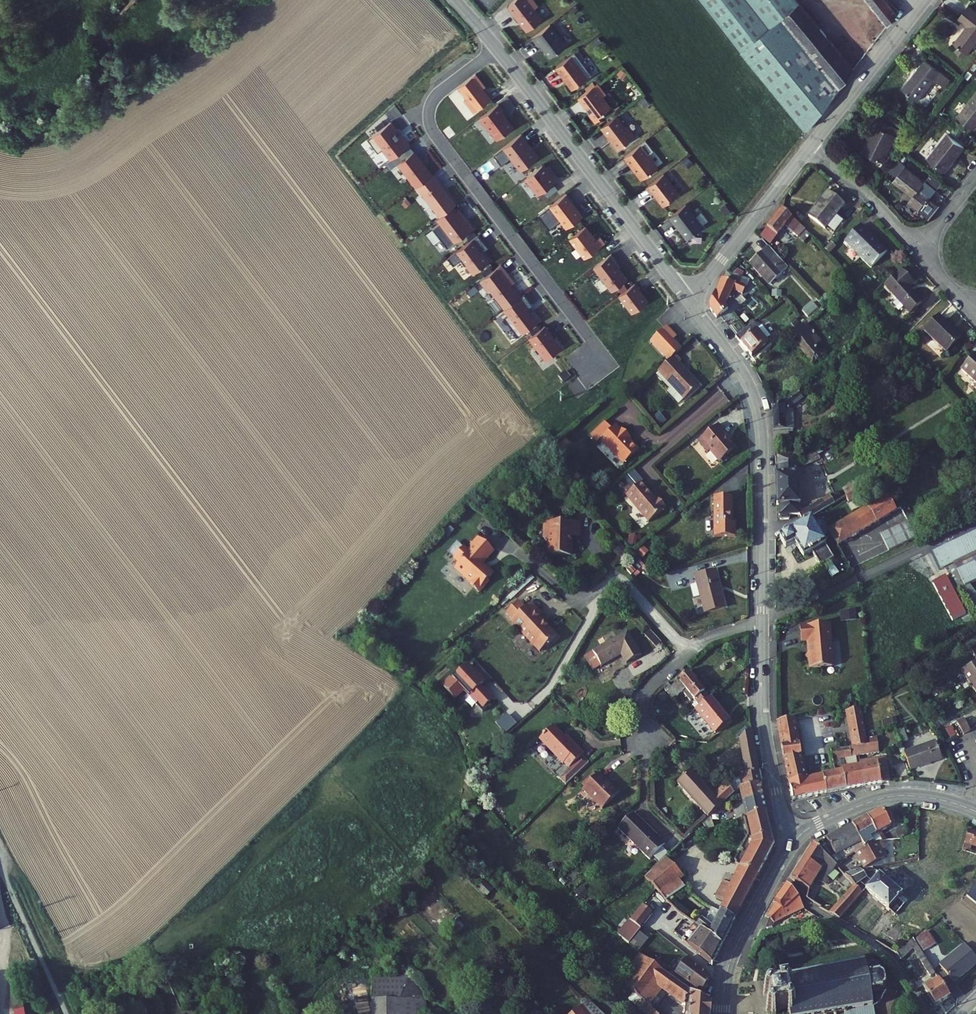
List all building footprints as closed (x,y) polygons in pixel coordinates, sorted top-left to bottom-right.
[(531,0),(526,0),(512,14),(521,25),(520,26),(530,39),(546,26),(538,16),(542,13),(531,0)] [(741,48),(798,0),(704,0),(741,48)] [(807,0),(798,0),(741,48),(808,134),(859,65),(807,0)] [(886,13),(897,2),(896,0),(875,0),(886,13)] [(967,38),(975,45),(975,15),(971,11),(961,23),(972,32),(967,38)] [(570,53),(553,32),(536,46),(542,54),(544,52),(554,65),(570,53)] [(951,57),(959,63),(965,56),(968,58),(975,46),(975,45),(967,38),(963,35),(954,48),(956,50),(951,57)] [(595,82),(578,60),(559,75),(576,97),(595,82)] [(918,61),(905,78),(921,91),(935,73),(918,61)] [(466,103),(475,115),(493,102),(485,92),(486,90),(477,77),(460,90),(469,101),(466,103)] [(905,78),(902,83),(918,95),(921,91),(905,78)] [(609,101),(600,90),(581,105),(593,120),(592,122),(599,129),(607,123),(606,121),(614,115),(605,104),(609,101)] [(964,119),(975,129),(975,104),(964,119)] [(489,127),(500,142),(516,131),(504,115),(505,114),(501,108),(482,121),(487,128),(489,127)] [(628,133),(620,122),(604,135),(621,156),(638,143),(630,132),(628,133)] [(877,129),(872,140),(888,154),(899,132),(885,126),(882,132),(877,129)] [(949,137),(930,161),(947,175),(966,150),(949,137)] [(872,140),(865,156),(883,164),(888,154),(872,140)] [(656,158),(649,148),(627,164),(645,187),(660,174),(651,162),(656,158)] [(416,157),(400,169),(417,193),(419,191),(434,181),(416,157)] [(531,180),(543,196),(558,185),(545,169),(531,180)] [(906,170),(893,185),(912,201),(909,205),(919,213),(925,205),(929,207),(940,193),(927,183),(925,185),(906,170)] [(435,179),(434,181),(419,191),(443,222),(459,210),(435,179)] [(682,201),(667,181),(650,195),(655,201),(657,200),(667,213),(682,201)] [(555,210),(571,232),(587,221),(575,205),(577,204),(571,197),(555,210)] [(832,197),(809,221),(824,235),(847,210),(832,197)] [(707,234),(689,211),(672,225),(678,232),(679,231),(691,246),(707,234)] [(784,220),(763,245),(776,254),(788,239),(799,248),(807,239),(784,220)] [(575,242),(590,262),(609,247),(604,240),(600,244),(590,231),(575,242)] [(861,232),(844,251),(873,278),(891,258),(878,247),(876,249),(866,240),(868,238),(861,232)] [(481,242),(450,265),(456,273),(463,268),(467,273),(469,271),(475,279),(491,267),(484,258),(488,255),(484,249),(486,248),(481,242)] [(768,255),(755,266),(774,287),(787,275),(768,255)] [(496,296),(510,315),(525,304),(516,291),(518,289),(505,271),(484,286),(493,298),(496,296)] [(906,275),(889,292),(914,319),(926,307),(919,298),(916,301),(911,295),(919,288),(906,275)] [(712,309),(710,316),(716,328),(726,321),(724,318),(728,312),(725,310),(730,302),(742,308),(748,294),(734,286),(732,293),(724,288),(712,309)] [(627,300),(640,317),(654,306),(641,289),(627,300)] [(816,299),(795,313),(801,321),(822,307),(816,299)] [(510,324),(524,342),(544,328),(533,314),(537,311),(529,301),(525,304),(510,315),(514,320),(510,324)] [(942,322),(930,339),(953,356),(965,339),(942,322)] [(803,330),(790,341),(816,370),(829,359),(803,330)] [(551,332),(535,343),(551,365),(569,352),(563,343),(560,345),(551,332)] [(750,333),(731,349),(747,368),(766,352),(750,333)] [(675,335),(658,350),(677,371),(683,365),(691,358),(679,345),(683,343),(675,335)] [(689,371),(683,365),(677,371),(666,381),(692,409),(708,395),(688,373),(689,371)] [(967,375),(975,383),(975,365),(967,375)] [(800,394),(772,416),(774,437),(787,435),(786,419),(806,404),(800,394)] [(610,432),(594,446),(601,453),(604,450),(626,475),(642,461),(632,451),(630,448),(632,446),(627,439),(624,440),(620,435),(616,439),(610,432)] [(729,444),(719,433),(700,451),(710,462),(712,460),(722,471),(738,457),(727,445),(729,444)] [(803,461),(777,463),(778,485),(804,470),(803,461)] [(661,510),(646,493),(631,506),(655,532),(671,517),(663,508),(661,510)] [(830,528),(834,535),(838,542),(890,512),(882,499),(830,528)] [(730,504),(714,504),(714,544),(735,544),(735,534),(730,534),(730,504)] [(823,542),(808,517),(774,538),(780,548),(789,543),(798,558),(806,553),(813,565),(827,557),(823,551),(838,542),(834,535),(823,542)] [(905,520),(879,535),(889,551),(915,536),(905,520)] [(587,531),(552,529),(551,546),(556,546),(555,563),(577,564),(579,545),(586,545),(587,531)] [(928,551),(936,566),(975,548),(975,530),(928,551)] [(492,570),(501,559),(489,549),(487,551),(484,548),(477,557),(477,560),(474,560),(470,556),(460,567),(465,572),(462,576),(470,584),(471,584),(471,586),(479,594),(480,597),(485,602),(495,590),(494,589),(499,584),(495,581),(490,581),(489,576),(487,575),(487,570),(492,570)] [(633,562),(638,567),(642,564),(637,559),(633,562)] [(952,620),(967,613),(947,574),(932,581),(952,620)] [(709,606),(713,624),(733,619),(723,581),(703,587),(705,594),(699,595),(702,608),(709,606)] [(537,582),(523,595),(526,599),(541,586),(537,582)] [(532,615),(525,608),(513,618),(520,626),(532,615)] [(548,623),(537,611),(532,615),(520,626),(517,628),(545,660),(562,645),(545,626),(548,623)] [(836,633),(808,637),(810,651),(817,651),(818,658),(819,658),(819,663),(817,664),(815,667),(818,669),(819,669),(821,679),(842,676),(839,659),(841,656),(841,651),(838,648),(836,633)] [(598,658),(606,672),(626,660),(632,670),(647,661),(633,637),(598,658)] [(495,701),(485,690),(483,688),(493,679),(481,667),(474,674),(468,668),(446,688),(456,700),(467,690),(480,705),(478,707),(485,714),(493,707),(491,705),(495,701)] [(688,689),(706,710),(716,702),(692,674),(677,688),(675,690),(680,697),(688,689)] [(485,690),(495,681),(493,679),(483,688),(485,690)] [(673,684),(668,689),(672,693),(675,690),(677,688),(673,684)] [(704,713),(723,736),(737,724),(717,700),(716,702),(706,710),(704,713)] [(872,715),(856,717),(861,758),(874,756),(876,755),(872,715)] [(798,718),(778,721),(779,731),(799,729),(798,718)] [(961,735),(970,728),(963,718),(953,725),(961,735)] [(572,764),(578,770),(593,755),(573,737),(571,738),(559,727),(545,741),(570,765),(572,764)] [(740,762),(741,770),(760,767),(754,727),(752,727),(741,739),(745,761),(740,762)] [(799,729),(779,731),(785,759),(792,800),(828,793),(825,780),(808,778),(802,750),(799,729)] [(964,737),(957,740),(965,754),(972,750),(964,737)] [(946,755),(922,767),(929,783),(953,772),(946,755)] [(876,764),(874,756),(861,758),(862,766),(876,764)] [(879,771),(878,771),(886,782),(891,781),(890,779),(890,773),(888,766),(886,756),(877,757),(877,762),(879,771)] [(841,770),(862,766),(861,758),(839,761),(841,770)] [(744,784),(757,782),(760,781),(763,781),(760,767),(741,770),(744,784)] [(922,767),(917,769),(924,785),(929,783),(922,767)] [(878,771),(844,777),(846,788),(886,782),(878,771)] [(694,772),(682,785),(716,818),(742,795),(733,785),(720,797),(694,772)] [(590,789),(608,811),(624,798),(605,776),(590,789)] [(836,779),(825,780),(828,793),(846,788),(844,777),(836,779)] [(742,795),(744,805),(763,797),(760,781),(757,782),(742,795)] [(738,824),(747,820),(766,810),(763,797),(744,805),(734,810),(738,824)] [(727,863),(746,850),(771,833),(766,810),(747,820),(750,835),(719,855),(725,864),(727,863)] [(888,815),(875,822),(885,840),(901,832),(900,829),(904,827),(899,816),(888,815)] [(623,831),(653,864),(668,850),(638,818),(623,831)] [(875,822),(860,830),(873,854),(877,852),(880,850),(877,844),(885,840),(875,822)] [(666,829),(658,835),(666,843),(673,837),(666,829)] [(963,845),(970,847),(972,842),(975,844),(975,831),(969,829),(963,845)] [(860,862),(863,860),(873,854),(860,830),(836,843),(845,859),(855,853),(860,862)] [(748,858),(744,866),(760,874),(774,845),(771,833),(746,850),(748,858)] [(648,880),(664,898),(710,859),(695,840),(648,880)] [(877,852),(882,861),(888,857),(882,849),(880,850),(877,852)] [(838,881),(846,873),(823,850),(809,870),(820,877),(822,873),(828,878),(831,874),(838,881)] [(863,860),(874,877),(879,874),(887,869),(882,861),(877,852),(873,854),(863,860)] [(719,910),(723,912),(738,919),(760,874),(744,866),(737,879),(729,876),(717,899),(723,901),(719,910)] [(819,895),(825,884),(828,879),(828,878),(822,873),(820,877),(809,870),(801,883),(819,895)] [(835,884),(838,881),(831,874),(828,878),(828,879),(835,884)] [(874,896),(907,921),(928,894),(928,890),(910,898),(879,874),(874,877),(853,881),(855,883),(863,890),(871,899),(874,896)] [(837,886),(835,884),(828,879),(825,884),(834,890),(837,886)] [(975,902),(975,882),(966,895),(975,902)] [(859,895),(863,890),(855,883),(852,888),(859,895)] [(808,900),(797,888),(782,904),(784,906),(774,920),(776,921),(770,936),(792,931),(790,921),(813,914),(808,900)] [(865,908),(871,899),(863,890),(859,895),(856,899),(865,908)] [(839,920),(850,927),(865,908),(856,899),(839,920)] [(635,945),(660,913),(650,905),(624,938),(635,945)] [(712,906),(698,925),(725,946),(738,919),(723,912),(714,928),(707,923),(717,909),(712,906)] [(448,926),(454,933),(464,926),(458,918),(448,926)] [(725,946),(698,925),(687,939),(686,941),(716,964),(725,946)] [(915,938),(922,951),(936,944),(929,931),(915,938)] [(918,957),(905,967),(908,970),(921,961),(927,970),(933,965),(919,947),(914,951),(918,957)] [(964,988),(975,978),(975,950),(974,948),(948,971),(964,988)] [(683,971),(665,957),(660,963),(679,977),(682,974),(707,993),(720,977),(694,957),(695,956),(686,949),(682,954),(690,961),(683,971)] [(914,951),(900,961),(905,967),(918,957),(914,951)] [(645,952),(624,980),(633,988),(654,959),(645,952)] [(863,958),(865,970),(879,969),(884,969),(882,959),(876,957),(863,958)] [(760,981),(763,1010),(785,1009),(786,1013),(822,1013),(838,1011),(839,1013),(871,1013),(868,991),(880,989),(886,984),(884,972),(879,969),(865,970),(863,958),(781,968),(782,978),(760,981)] [(697,1013),(716,1013),(717,1004),(679,977),(660,963),(654,959),(633,988),(647,1000),(661,980),(669,986),(698,1005),(697,1013)] [(927,970),(934,980),(940,975),(933,965),(927,970)] [(378,973),(379,1013),(430,1013),(432,991),(421,982),(413,973),(378,973)] [(661,980),(647,1000),(654,1006),(657,1001),(669,986),(661,980)] [(930,992),(943,1009),(958,999),(946,983),(935,992),(933,989),(930,992)] [(562,1013),(610,1013),(593,997),(578,1011),(571,1005),(562,1013)] [(649,1012),(652,1013),(673,1013),(657,1001),(654,1006),(649,1012)]
